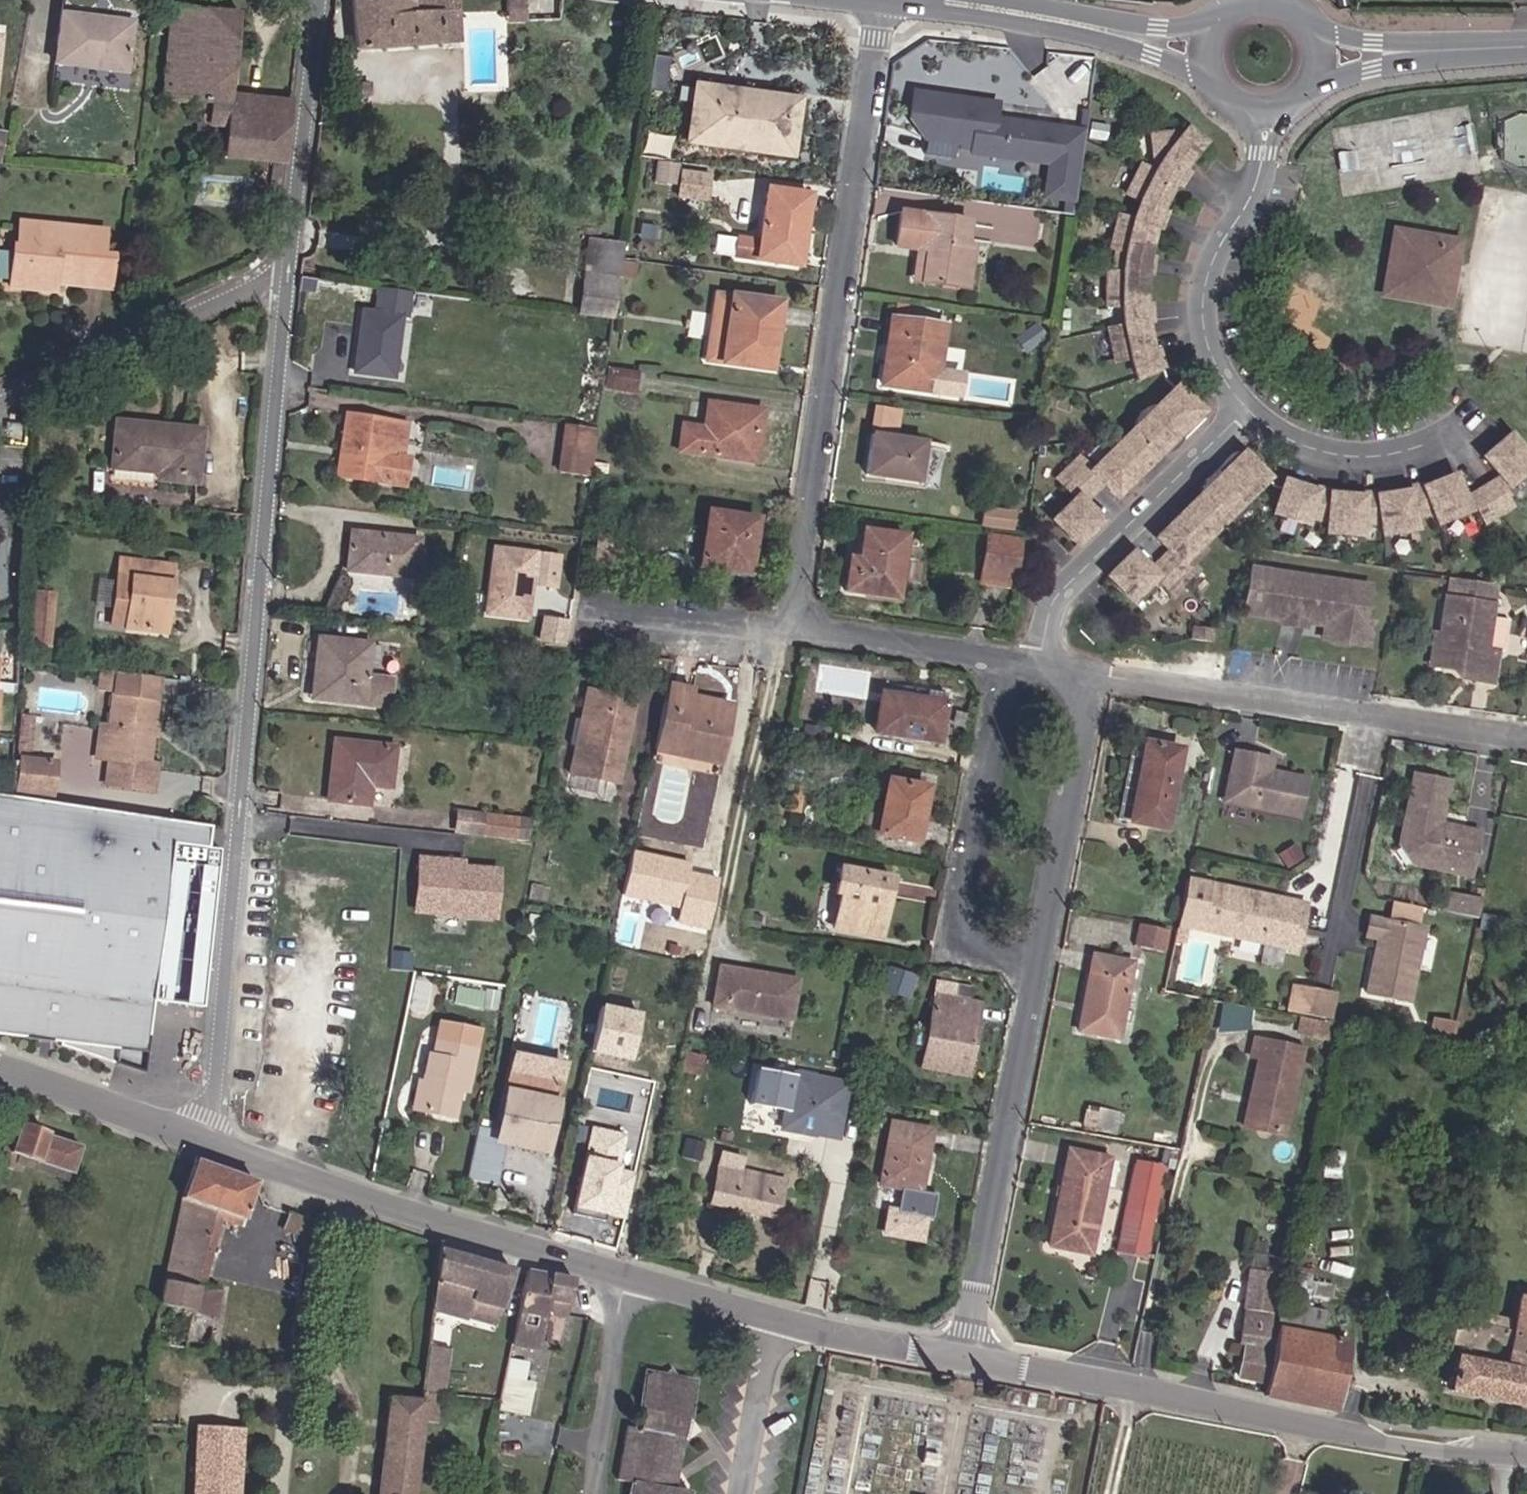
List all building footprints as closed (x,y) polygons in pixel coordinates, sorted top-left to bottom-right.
[(462,20),(461,0),(351,0),(354,55),(448,49),(447,21),(462,20)] [(521,0),(508,0),(506,13),(520,15),(521,0)] [(282,135),(227,130),(231,97),(240,15),(169,9),(162,99),(192,101),(192,126),(223,129),(220,159),(279,166),(282,135)] [(55,19),(50,67),(122,75),(125,41),(88,36),(90,23),(55,19)] [(447,21),(448,49),(464,48),(462,20),(447,21)] [(88,36),(125,41),(126,27),(90,23),(88,36)] [(685,141),(793,157),(802,97),(694,81),(685,141)] [(1085,129),(996,116),(999,98),(913,86),(908,119),(928,140),(927,151),(956,155),(957,143),(971,145),(970,152),(1048,163),(1043,196),(1075,201),(1085,129)] [(231,97),(227,130),(282,135),(286,102),(231,97)] [(1128,180),(1166,199),(1175,185),(1182,188),(1189,176),(1184,172),(1187,161),(1202,144),(1186,131),(1182,137),(1171,130),(1147,131),(1148,157),(1159,165),(1154,172),(1136,164),(1128,180)] [(680,195),(705,199),(710,172),(684,168),(680,195)] [(1166,199),(1128,180),(1121,195),(1138,203),(1135,219),(1114,215),(1110,232),(1150,243),(1152,230),(1164,231),(1165,215),(1158,212),(1166,199)] [(758,240),(743,238),(741,254),(800,262),(809,194),(765,188),(758,240)] [(1039,244),(1042,206),(975,200),(971,238),(1039,244)] [(902,209),(897,244),(919,247),(930,249),(929,254),(927,254),(923,279),(967,286),(972,254),(965,252),(971,220),(902,209)] [(1446,301),(1458,236),(1393,224),(1381,289),(1437,299),(1446,301)] [(20,227),(19,235),(17,252),(14,251),(9,291),(55,296),(57,277),(84,280),(83,289),(96,290),(109,292),(112,262),(104,261),(107,238),(20,227)] [(1150,243),(1110,232),(1106,250),(1125,252),(1121,271),(1104,271),(1103,288),(1144,290),(1143,276),(1151,276),(1152,260),(1146,259),(1150,243)] [(9,291),(14,251),(17,252),(19,235),(0,233),(0,289),(9,291)] [(930,249),(919,247),(914,278),(923,279),(927,254),(929,254),(930,249)] [(592,251),(589,273),(620,277),(623,256),(592,251)] [(588,287),(618,291),(620,277),(589,273),(588,287)] [(312,281),(301,279),(300,291),(311,292),(312,281)] [(584,318),(614,322),(618,291),(588,287),(584,318)] [(1144,290),(1103,288),(1104,308),(1128,308),(1129,324),(1107,327),(1110,344),(1152,338),(1150,324),(1157,323),(1157,307),(1147,306),(1144,290)] [(773,369),(783,297),(718,289),(709,360),(773,369)] [(409,319),(413,295),(381,290),(377,290),(374,315),(360,314),(352,374),(392,380),(395,355),(401,318),(409,319)] [(941,372),(949,326),(891,317),(880,387),(963,400),(966,376),(941,372)] [(1152,338),(1110,344),(1113,361),(1135,359),(1139,378),(1167,370),(1165,352),(1155,354),(1152,338)] [(643,363),(609,358),(605,378),(639,382),(643,363)] [(1103,486),(1120,503),(1206,418),(1180,390),(1094,471),(1080,457),(1057,479),(1073,498),(1051,521),(1074,547),(1100,521),(1088,508),(1085,504),(1103,486)] [(678,453),(721,460),(723,449),(757,454),(763,411),(708,402),(704,428),(682,424),(678,453)] [(878,403),(874,426),(894,430),(898,407),(878,403)] [(150,475),(184,478),(187,427),(109,420),(105,462),(151,465),(150,475)] [(1500,505),(1514,496),(1506,482),(1526,462),(1526,446),(1507,425),(1484,445),(1487,454),(1499,468),(1483,477),(1500,505)] [(187,427),(184,478),(190,478),(193,428),(187,427)] [(866,469),(920,479),(927,438),(873,428),(866,469)] [(386,432),(341,429),(335,487),(402,493),(405,466),(382,463),(386,432)] [(571,476),(591,481),(594,464),(597,438),(576,436),(575,450),(571,476)] [(755,466),(757,454),(723,449),(721,460),(755,466)] [(1195,575),(1182,562),(1266,476),(1242,451),(1154,536),(1163,546),(1168,551),(1151,567),(1144,561),(1134,551),(1106,578),(1129,606),(1156,579),(1174,596),(1195,575)] [(1426,480),(1435,505),(1439,517),(1479,499),(1487,513),(1500,505),(1483,477),(1468,487),(1455,469),(1453,468),(1426,480)] [(1378,491),(1382,517),(1383,529),(1417,523),(1416,509),(1435,505),(1426,480),(1424,477),(1408,481),(1409,486),(1378,491)] [(1285,478),(1274,511),(1309,519),(1310,513),(1329,515),(1330,488),(1330,483),(1314,481),(1314,486),(1285,478)] [(1330,488),(1329,515),(1329,528),(1363,530),(1364,517),(1382,517),(1378,491),(1377,485),(1361,485),(1361,489),(1330,488)] [(983,526),(1016,525),(1016,507),(983,508),(983,526)] [(745,572),(754,517),(713,510),(703,565),(745,572)] [(858,565),(845,562),(841,586),(896,596),(906,535),(865,526),(858,565)] [(598,555),(628,559),(630,533),(602,530),(598,555)] [(346,573),(412,579),(416,539),(349,534),(346,573)] [(1020,540),(989,535),(983,575),(999,578),(1014,580),(1020,540)] [(530,618),(534,582),(560,585),(562,557),(496,551),(489,614),(530,618)] [(156,633),(166,565),(114,558),(112,576),(123,578),(118,630),(156,633)] [(1366,619),(1372,584),(1252,564),(1245,609),(1286,616),(1292,611),(1305,613),(1309,619),(1335,623),(1334,633),(1338,638),(1370,643),(1374,620),(1366,619)] [(1487,683),(1493,652),(1485,652),(1488,621),(1494,585),(1461,580),(1445,577),(1437,636),(1433,661),(1444,663),(1453,673),(1471,676),(1471,681),(1487,683)] [(40,647),(44,600),(29,598),(25,645),(40,647)] [(1506,623),(1488,621),(1485,652),(1493,652),(1503,654),(1506,623)] [(1195,632),(1194,646),(1216,648),(1217,635),(1195,632)] [(315,659),(312,694),(381,701),(383,676),(357,673),(359,659),(371,660),(373,640),(309,634),(306,657),(315,659)] [(1433,661),(1437,636),(1429,635),(1424,668),(1453,673),(1444,663),(1433,661)] [(315,659),(306,657),(302,693),(312,694),(315,659)] [(108,675),(92,673),(89,693),(104,696),(106,696),(108,675)] [(149,680),(108,675),(106,696),(104,696),(100,727),(96,759),(103,761),(100,787),(141,793),(144,766),(139,765),(148,701),(146,701),(149,680)] [(687,738),(723,746),(733,704),(692,695),(694,687),(669,681),(655,748),(684,755),(687,738)] [(619,754),(629,757),(641,701),(589,690),(587,700),(599,703),(589,749),(577,746),(571,773),(613,783),(619,754)] [(874,730),(939,740),(946,701),(881,690),(874,730)] [(599,703),(587,700),(577,746),(589,749),(599,703)] [(20,749),(22,717),(13,717),(11,748),(20,749)] [(100,727),(89,726),(85,758),(96,759),(100,727)] [(1137,737),(1122,823),(1173,831),(1187,746),(1137,737)] [(687,738),(684,755),(720,762),(723,746),(687,738)] [(324,798),(363,802),(365,786),(384,787),(390,747),(330,740),(324,798)] [(1271,766),(1274,756),(1235,748),(1224,799),(1298,815),(1307,775),(1271,766)] [(619,754),(613,783),(623,785),(629,757),(619,754)] [(10,785),(41,788),(44,764),(12,760),(10,785)] [(1465,825),(1441,820),(1449,778),(1413,771),(1401,829),(1410,831),(1408,839),(1418,853),(1441,858),(1440,867),(1456,870),(1465,825)] [(921,842),(930,789),(887,781),(877,833),(921,842)] [(213,824),(0,795),(0,1028),(34,1031),(146,1045),(151,998),(207,1007),(221,848),(211,846),(213,824)] [(450,830),(477,834),(480,807),(453,806),(450,830)] [(513,810),(480,807),(477,834),(511,838),(513,810)] [(527,811),(513,810),(511,838),(525,839),(527,811)] [(793,827),(795,815),(783,812),(781,825),(793,827)] [(1471,873),(1480,828),(1465,825),(1456,870),(1471,873)] [(1418,853),(1408,839),(1410,831),(1401,829),(1399,842),(1412,861),(1440,867),(1441,858),(1418,853)] [(676,919),(707,926),(718,878),(687,871),(690,861),(632,848),(622,890),(680,904),(676,919)] [(460,862),(416,858),(411,910),(431,912),(436,865),(460,868),(460,862)] [(460,868),(436,865),(431,912),(491,918),(495,871),(460,868)] [(834,895),(842,898),(835,929),(882,941),(894,880),(841,867),(834,895)] [(549,883),(528,879),(525,895),(545,900),(549,883)] [(1305,902),(1209,881),(1199,928),(1294,948),(1305,902)] [(1477,904),(1445,897),(1442,911),(1475,918),(1477,904)] [(523,939),(537,942),(543,914),(528,911),(523,939)] [(1494,930),(1496,916),(1479,912),(1476,927),(1494,930)] [(1508,933),(1511,918),(1496,916),(1494,930),(1508,933)] [(1368,917),(1365,937),(1378,939),(1368,994),(1410,1002),(1424,927),(1368,917)] [(1122,951),(1156,956),(1159,931),(1125,925),(1124,939),(1122,951)] [(1188,928),(1179,926),(1178,930),(1176,938),(1185,940),(1188,928)] [(1092,955),(1079,1029),(1116,1036),(1129,961),(1092,955)] [(716,1006),(792,1019),(799,978),(723,965),(716,1006)] [(945,981),(942,994),(975,1001),(978,988),(945,981)] [(1332,1018),(1336,992),(1295,985),(1290,1011),(1332,1018)] [(975,1001),(942,994),(927,1067),(972,1076),(987,1003),(975,1001)] [(627,1054),(637,1009),(598,1001),(588,1045),(603,1049),(604,1046),(611,1048),(610,1050),(627,1054)] [(1249,1029),(1251,1007),(1223,1004),(1220,1026),(1249,1029)] [(1454,1048),(1459,1023),(1435,1018),(1430,1042),(1454,1048)] [(478,1033),(440,1025),(432,1057),(428,1056),(424,1075),(430,1076),(428,1083),(422,1082),(416,1111),(451,1119),(457,1091),(465,1093),(478,1033)] [(683,1030),(677,1059),(699,1063),(705,1034),(694,1032),(683,1030)] [(1262,1059),(1248,1123),(1288,1132),(1285,1130),(1302,1049),(1255,1038),(1252,1057),(1262,1059)] [(849,1079),(795,1068),(784,1121),(838,1132),(849,1079)] [(539,1167),(557,1086),(507,1075),(491,1146),(471,1142),(460,1193),(489,1199),(498,1158),(539,1167)] [(1087,1113),(1083,1130),(1106,1136),(1111,1119),(1087,1113)] [(14,1153),(68,1170),(76,1144),(0,1119),(0,1163),(9,1166),(14,1153)] [(895,1119),(882,1180),(921,1188),(934,1127),(895,1119)] [(604,1211),(622,1215),(632,1172),(613,1167),(621,1133),(590,1126),(570,1211),(602,1218),(604,1211)] [(774,1217),(781,1190),(736,1180),(739,1166),(742,1151),(720,1146),(708,1202),(719,1205),(774,1217)] [(1068,1151),(1049,1249),(1088,1255),(1107,1157),(1068,1151)] [(249,1176),(194,1159),(159,1304),(191,1311),(192,1306),(214,1310),(218,1286),(200,1282),(216,1215),(238,1220),(249,1176)] [(736,1180),(781,1190),(784,1175),(739,1166),(736,1180)] [(1145,1263),(1164,1172),(1135,1166),(1114,1257),(1124,1259),(1145,1263)] [(899,1206),(886,1204),(883,1235),(931,1239),(936,1190),(901,1187),(899,1206)] [(307,1234),(309,1217),(290,1210),(285,1227),(307,1234)] [(1280,1291),(1283,1270),(1289,1240),(1257,1233),(1250,1263),(1247,1284),(1280,1291)] [(450,1314),(450,1315),(463,1317),(469,1302),(498,1309),(507,1272),(437,1251),(432,1277),(427,1309),(450,1314)] [(510,1337),(507,1354),(529,1358),(534,1333),(540,1326),(544,1312),(560,1316),(569,1279),(566,1279),(525,1270),(510,1337)] [(1238,1378),(1264,1383),(1260,1397),(1332,1411),(1345,1343),(1276,1329),(1277,1322),(1275,1322),(1280,1291),(1247,1284),(1245,1303),(1252,1306),(1238,1378)] [(1513,1334),(1526,1338),(1526,1299),(1523,1298),(1518,1322),(1497,1318),(1494,1330),(1513,1334)] [(427,1309),(422,1348),(444,1350),(450,1315),(450,1314),(427,1309)] [(1486,1343),(1489,1329),(1454,1321),(1450,1344),(1483,1352),(1486,1343)] [(1494,1330),(1489,1329),(1486,1343),(1510,1347),(1513,1334),(1494,1330)] [(485,1376),(501,1380),(504,1366),(507,1354),(510,1337),(494,1333),(485,1376)] [(1513,1334),(1510,1347),(1509,1352),(1526,1356),(1526,1338),(1513,1334)] [(182,1347),(205,1352),(207,1343),(184,1338),(182,1347)] [(418,1387),(430,1388),(438,1389),(444,1350),(422,1348),(421,1360),(419,1376),(418,1387)] [(1509,1352),(1507,1367),(1459,1357),(1451,1390),(1526,1409),(1526,1404),(1526,1356),(1509,1352)] [(523,1370),(504,1366),(501,1380),(498,1396),(494,1413),(523,1419),(530,1388),(520,1386),(523,1370)] [(637,1493),(695,1493),(696,1489),(680,1485),(691,1436),(678,1434),(682,1415),(693,1418),(700,1387),(695,1380),(684,1377),(677,1367),(668,1374),(653,1370),(645,1404),(652,1405),(651,1409),(647,1426),(634,1423),(622,1476),(640,1480),(637,1493)] [(387,1373),(377,1462),(412,1466),(417,1420),(427,1421),(430,1388),(418,1387),(419,1376),(387,1373)] [(239,1431),(200,1426),(194,1493),(234,1493),(239,1431)] [(373,1493),(409,1493),(412,1466),(377,1462),(373,1493)]
